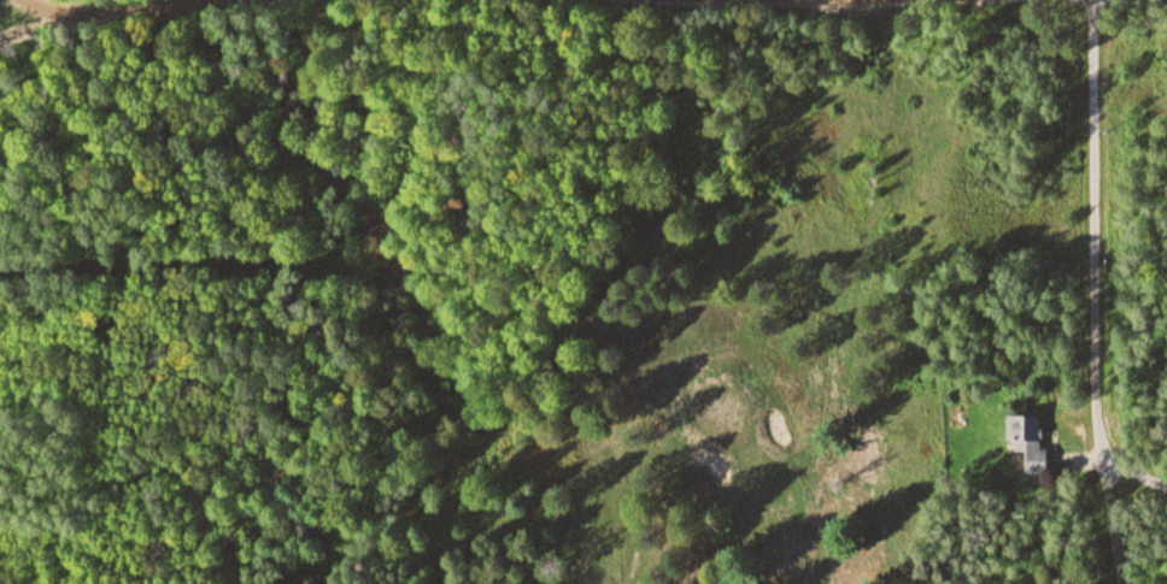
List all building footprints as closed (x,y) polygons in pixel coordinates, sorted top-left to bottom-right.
[(1002,437),(1012,437),(1012,470),(1042,471),(1042,413),(1002,413),(1002,437)]
